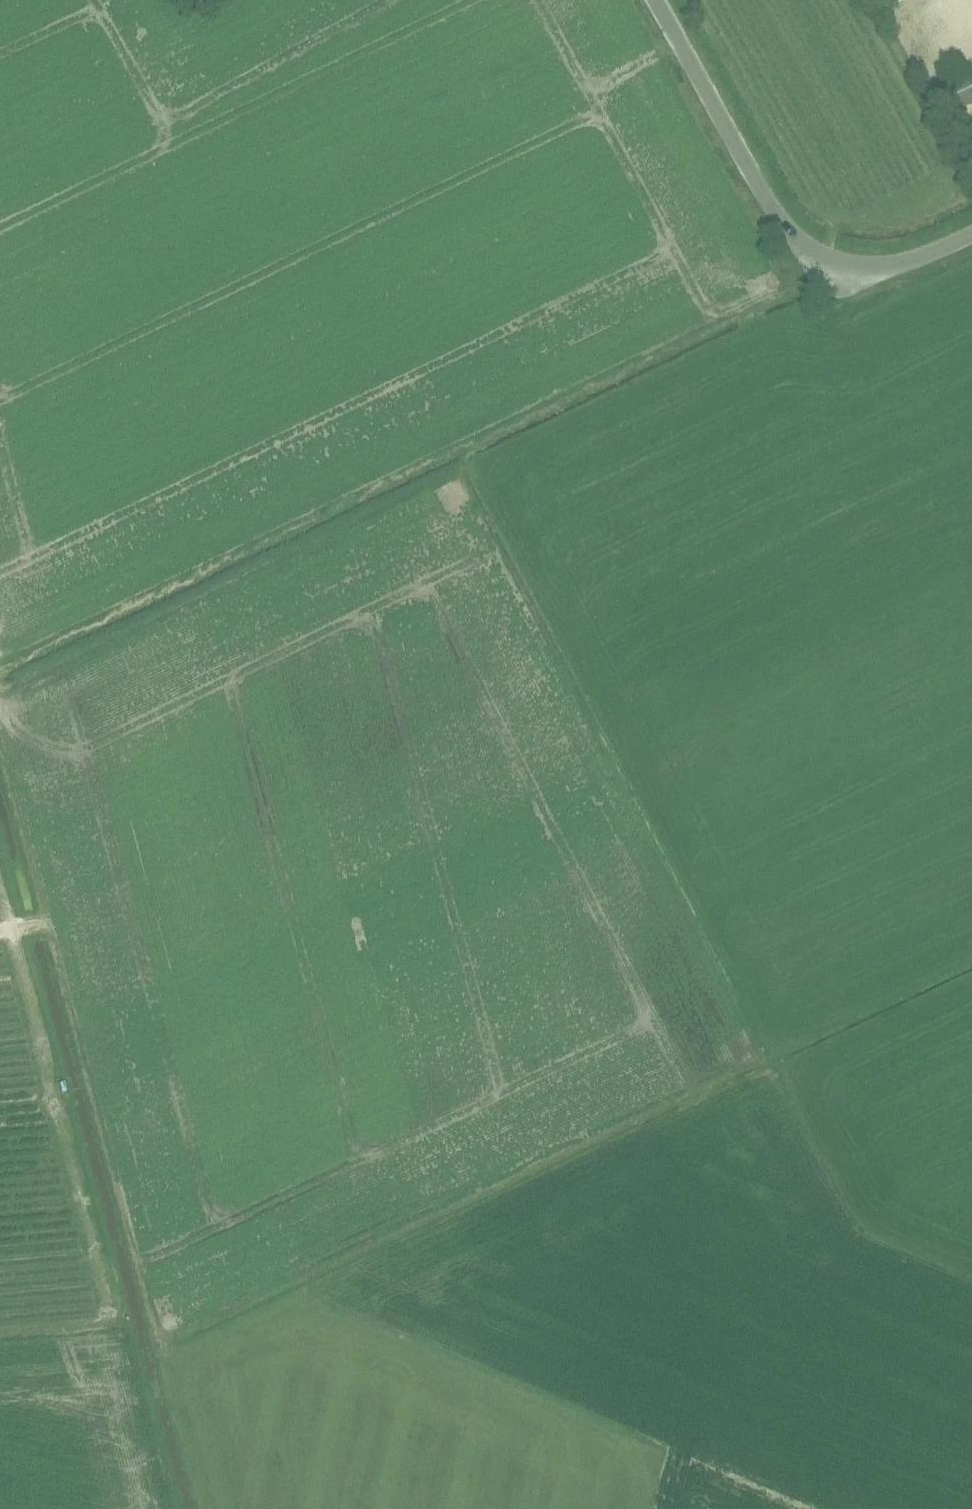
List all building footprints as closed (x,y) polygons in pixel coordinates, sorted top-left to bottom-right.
[(971,103),(971,78),(928,100),(937,120),(971,103)]
